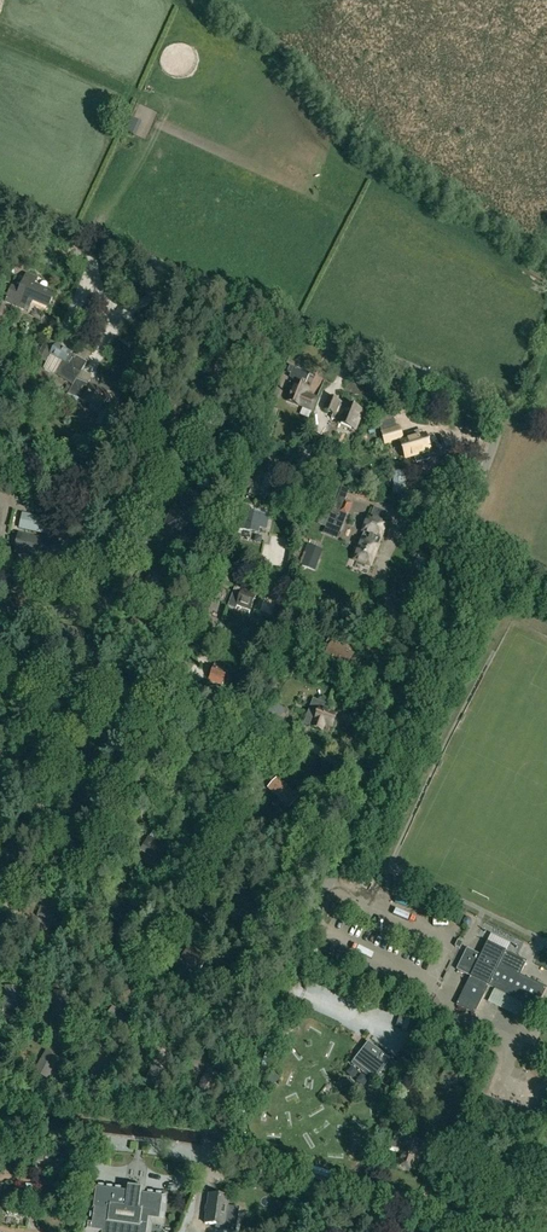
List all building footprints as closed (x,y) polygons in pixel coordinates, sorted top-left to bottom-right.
[(11,286),(5,300),(24,308),(28,299),(48,307),(53,294),(34,287),(37,279),(27,275),(21,290),(11,286)] [(56,344),(49,356),(64,365),(71,353),(56,344)] [(87,363),(74,355),(65,371),(76,378),(67,395),(66,399),(77,403),(79,399),(83,401),(92,405),(91,409),(100,413),(96,423),(108,428),(115,413),(112,412),(118,398),(90,385),(77,379),(87,363)] [(305,394),(307,388),(304,387),(309,375),(314,377),(315,377),(293,367),(290,375),(291,375),(290,377),(296,382),(288,401),(311,411),(316,399),(305,394)] [(331,419),(338,422),(344,405),(345,404),(327,397),(322,411),(333,415),(331,419)] [(118,423),(129,428),(139,406),(125,400),(120,413),(122,414),(118,423)] [(362,412),(344,405),(338,422),(338,423),(355,429),(362,412)] [(280,411),(270,408),(259,437),(269,440),(280,411)] [(397,430),(396,425),(381,430),(383,435),(381,435),(384,445),(403,439),(400,429),(397,430)] [(408,441),(400,444),(405,459),(421,453),(423,460),(431,457),(424,436),(421,437),(419,431),(406,436),(408,441)] [(252,464),(244,487),(250,489),(249,493),(257,495),(266,469),(252,464)] [(403,472),(394,472),(394,496),(405,496),(405,484),(403,484),(403,472)] [(325,527),(326,527),(323,534),(337,540),(340,533),(339,532),(352,504),(338,498),(325,527)] [(268,517),(247,512),(245,520),(240,519),(237,529),(242,530),(243,529),(258,532),(259,527),(265,528),(268,517)] [(23,514),(19,530),(64,539),(67,524),(23,514)] [(378,546),(377,546),(380,539),(382,539),(387,526),(368,519),(363,532),(364,533),(361,540),(362,540),(354,560),(370,567),(378,546)] [(18,533),(13,553),(60,564),(65,545),(18,533)] [(315,571),(324,550),(310,545),(302,566),(315,571)] [(228,568),(242,576),(246,570),(232,561),(228,568)] [(20,594),(27,565),(18,563),(11,592),(20,594)] [(238,584),(232,600),(231,599),(228,606),(236,610),(237,605),(250,610),(258,591),(238,584)] [(354,654),(332,641),(324,654),(347,667),(354,654)] [(19,671),(29,670),(27,654),(2,658),(3,667),(18,665),(19,671)] [(172,676),(185,682),(193,663),(180,658),(172,676)] [(224,667),(226,663),(216,660),(209,679),(222,684),(228,669),(224,667)] [(129,694),(139,693),(139,676),(116,677),(116,689),(129,689),(129,694)] [(68,709),(79,692),(67,684),(55,701),(68,709)] [(326,712),(329,705),(314,700),(304,724),(321,731),(324,724),(331,726),(335,716),(326,712)] [(273,702),(269,709),(262,705),(254,718),(276,732),(289,712),(273,702)] [(9,739),(16,726),(0,717),(0,734),(9,739)] [(53,769),(64,751),(50,743),(40,761),(53,769)] [(289,807),(297,799),(276,779),(268,788),(289,807)] [(86,785),(73,805),(85,812),(97,792),(86,785)] [(22,821),(35,827),(45,806),(33,800),(22,821)] [(68,863),(79,845),(65,837),(55,855),(68,863)] [(159,861),(166,848),(148,838),(141,851),(159,861)] [(8,853),(0,867),(0,873),(9,878),(20,861),(8,853)] [(131,929),(139,916),(120,905),(113,918),(131,929)] [(460,950),(463,944),(458,941),(455,947),(460,950)] [(456,1005),(474,1014),(488,986),(536,1009),(546,988),(519,975),(526,962),(486,942),(480,955),(467,949),(456,970),(469,977),(456,1005)] [(188,947),(180,960),(198,971),(206,958),(188,947)] [(415,963),(418,973),(424,971),(421,961),(415,963)] [(113,1007),(105,1019),(122,1031),(130,1019),(113,1007)] [(391,1060),(368,1043),(353,1062),(376,1080),(391,1060)] [(48,1077),(59,1059),(47,1052),(36,1070),(48,1077)] [(103,1083),(113,1065),(101,1058),(91,1076),(103,1083)] [(526,1060),(524,1067),(533,1071),(536,1065),(526,1060)] [(167,1071),(155,1064),(145,1082),(157,1089),(167,1071)] [(434,1148),(405,1138),(396,1165),(415,1172),(419,1160),(429,1163),(434,1148)] [(33,1186),(26,1185),(24,1195),(31,1196),(33,1186)] [(151,1223),(162,1225),(166,1197),(144,1194),(145,1193),(134,1191),(124,1190),(123,1192),(93,1188),(89,1221),(86,1221),(84,1231),(149,1231),(151,1223)] [(228,1199),(209,1196),(205,1225),(225,1228),(226,1216),(229,1217),(230,1207),(227,1207),(228,1199)] [(187,1218),(194,1220),(197,1207),(190,1205),(187,1218)] [(6,1209),(6,1217),(25,1217),(25,1209),(6,1209)]
